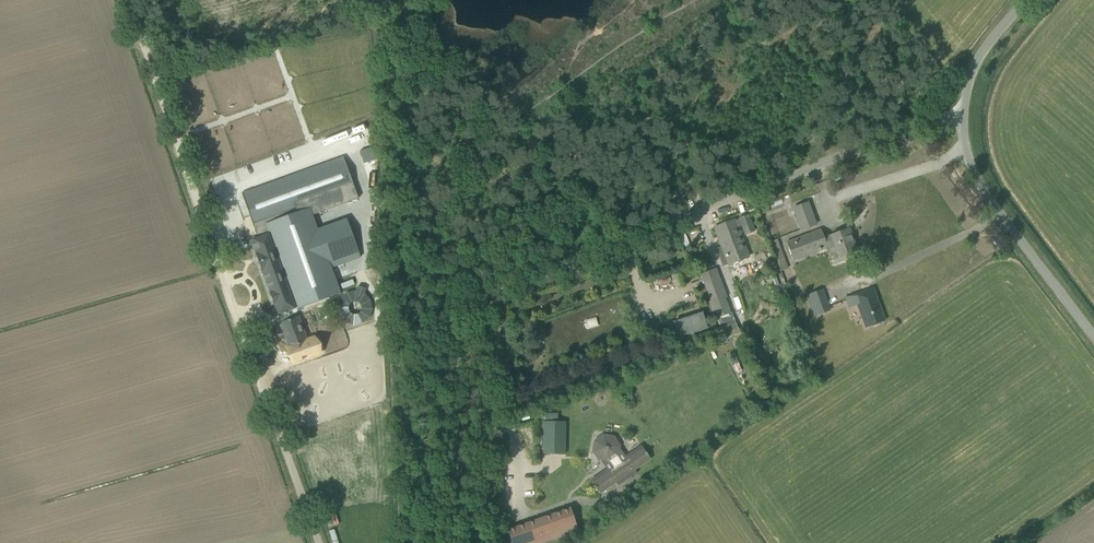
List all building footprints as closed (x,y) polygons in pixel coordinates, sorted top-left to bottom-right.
[(243,197),(242,197),(254,229),(254,228),(257,227),(260,237),(258,238),(250,241),(255,254),(261,272),(262,272),(269,293),(273,305),(277,315),(278,315),(279,314),(296,308),(296,309),(340,293),(331,268),(330,265),(331,265),(328,257),(355,247),(356,247),(346,219),(317,229),(312,215),(358,199),(344,160),(343,161),(243,197)] [(807,203),(793,208),(801,230),(816,225),(807,203)] [(728,265),(748,257),(737,227),(741,226),(744,235),(754,232),(747,215),(738,218),(739,219),(734,221),(734,220),(714,228),(721,247),(716,249),(722,266),(727,264),(728,265)] [(820,230),(786,243),(793,261),(835,245),(840,257),(856,251),(848,229),(823,238),(820,230)] [(725,298),(714,269),(702,274),(712,302),(710,302),(711,306),(714,305),(713,302),(723,298),(725,298)] [(775,273),(769,275),(773,287),(779,285),(775,273)] [(884,321),(872,288),(853,294),(865,328),(884,321)] [(829,310),(822,290),(806,295),(814,316),(829,310)] [(729,313),(723,298),(713,302),(714,305),(711,306),(716,318),(729,313)] [(347,310),(335,314),(341,332),(354,328),(347,310)] [(706,328),(701,314),(674,323),(678,336),(706,328)] [(306,342),(297,317),(280,323),(289,348),(306,342)] [(755,342),(762,336),(758,331),(751,336),(755,342)] [(543,421),(542,454),(565,454),(565,422),(543,421)] [(644,448),(622,462),(619,458),(619,457),(621,446),(615,437),(604,434),(594,441),(592,452),(599,461),(610,463),(611,463),(615,468),(592,483),(600,495),(617,484),(619,486),(638,474),(636,471),(652,460),(644,448)] [(579,530),(571,507),(506,530),(511,542),(543,542),(579,530)]
